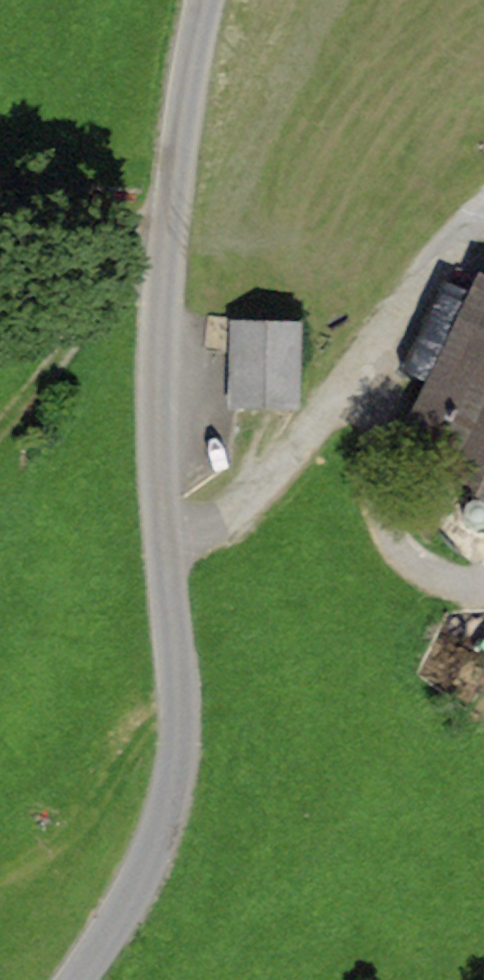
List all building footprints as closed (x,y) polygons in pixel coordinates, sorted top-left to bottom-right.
[(398,463),(483,501),(483,267),(398,463)] [(284,412),(288,313),(227,310),(222,409),(284,412)]
